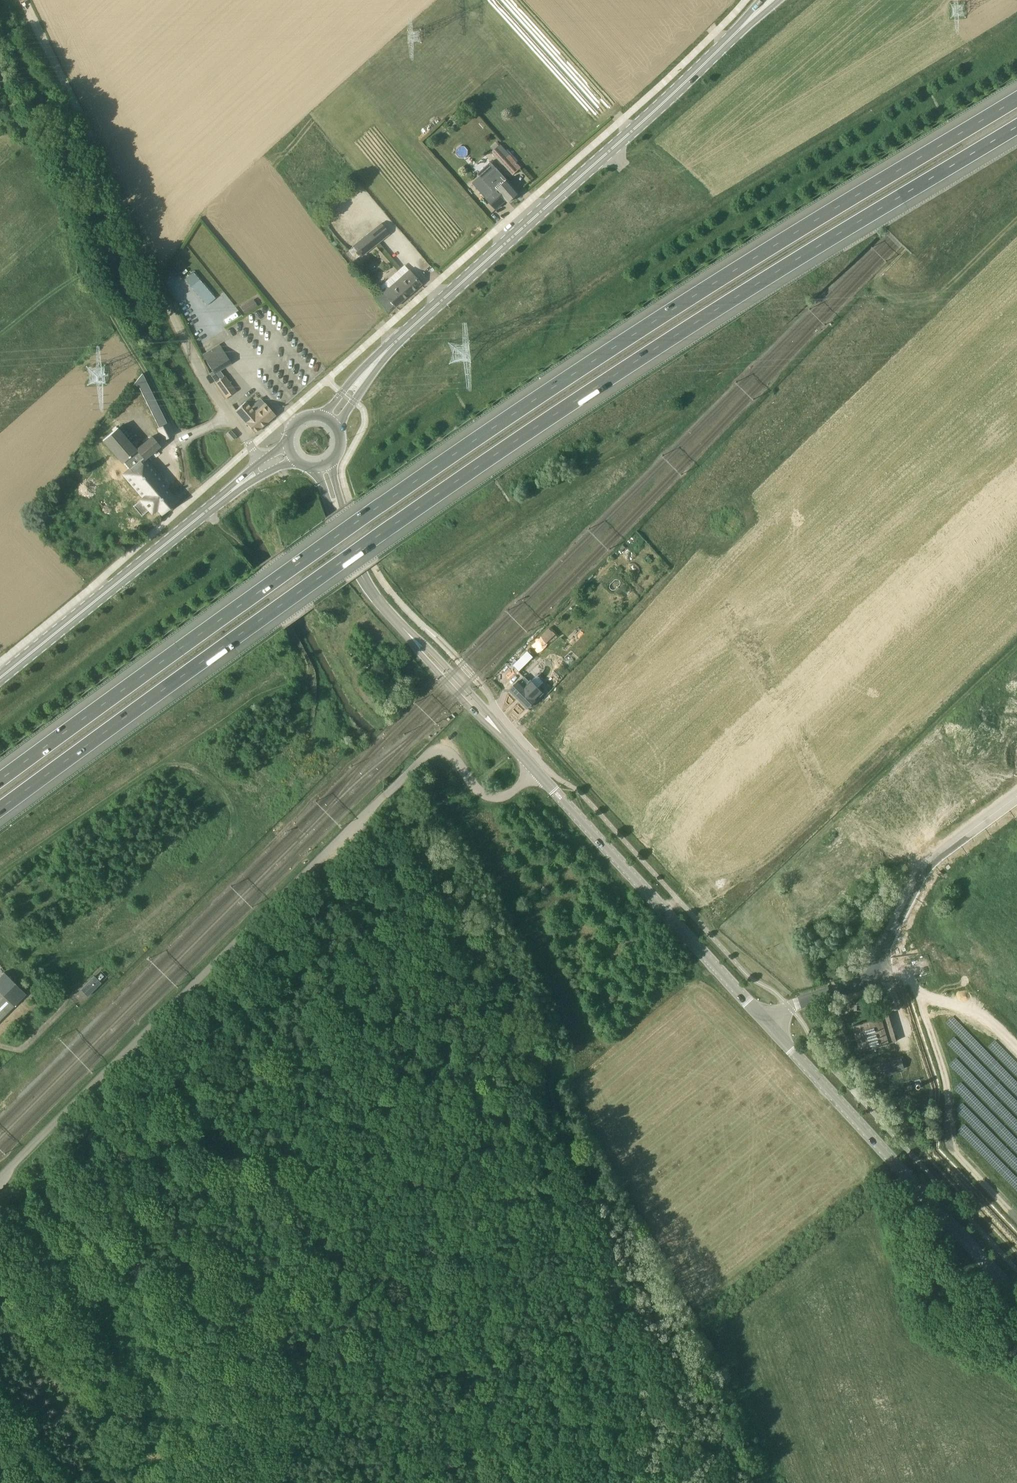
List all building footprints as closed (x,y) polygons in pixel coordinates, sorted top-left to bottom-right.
[(521,167),(501,144),(492,151),(499,160),(512,174),(521,167)] [(519,193),(507,179),(496,167),(484,178),(480,181),(478,178),(473,183),(496,209),(507,200),(509,202),(519,193)] [(381,223),(352,246),(360,256),(389,234),(381,223)] [(421,284),(414,277),(408,270),(387,287),(386,286),(381,290),(396,307),(421,284)] [(254,299),(246,304),(250,311),(258,306),(254,299)] [(196,341),(206,336),(196,314),(185,319),(196,341)] [(214,374),(220,371),(231,364),(219,344),(202,355),(213,371),(214,374)] [(226,398),(235,392),(236,391),(221,371),(211,377),(226,398)] [(134,383),(140,388),(147,384),(142,374),(142,373),(140,376),(138,378),(134,383)] [(151,392),(147,384),(140,388),(144,396),(151,392)] [(148,404),(155,400),(151,392),(144,396),(148,404)] [(159,408),(155,400),(148,404),(151,412),(159,408)] [(275,415),(265,403),(255,411),(246,401),(235,411),(246,423),(254,433),(275,415)] [(151,412),(155,420),(164,416),(159,408),(151,412)] [(155,420),(160,429),(168,424),(167,422),(164,416),(155,420)] [(173,435),(168,424),(160,429),(158,429),(164,440),(173,435)] [(151,435),(136,448),(118,427),(103,441),(121,463),(123,461),(129,468),(122,474),(143,498),(133,506),(142,516),(149,509),(152,513),(157,508),(162,514),(176,501),(165,488),(167,486),(145,459),(160,446),(151,435)] [(232,440),(236,437),(230,431),(226,434),(232,440)] [(546,647),(545,646),(544,645),(545,644),(542,641),(540,638),(532,646),(538,652),(540,650),(541,651),(546,647)] [(515,667),(518,671),(519,671),(533,657),(529,653),(514,667),(515,667)] [(550,686),(560,677),(553,670),(543,679),(550,686)] [(524,676),(519,681),(509,690),(527,709),(543,693),(531,680),(529,682),(524,676)] [(101,983),(94,976),(81,989),(88,996),(101,983)] [(14,1005),(0,992),(0,1020),(14,1005)] [(889,1015),(852,1025),(860,1052),(897,1041),(889,1015)] [(880,1063),(883,1075),(904,1068),(900,1057),(880,1063)]
